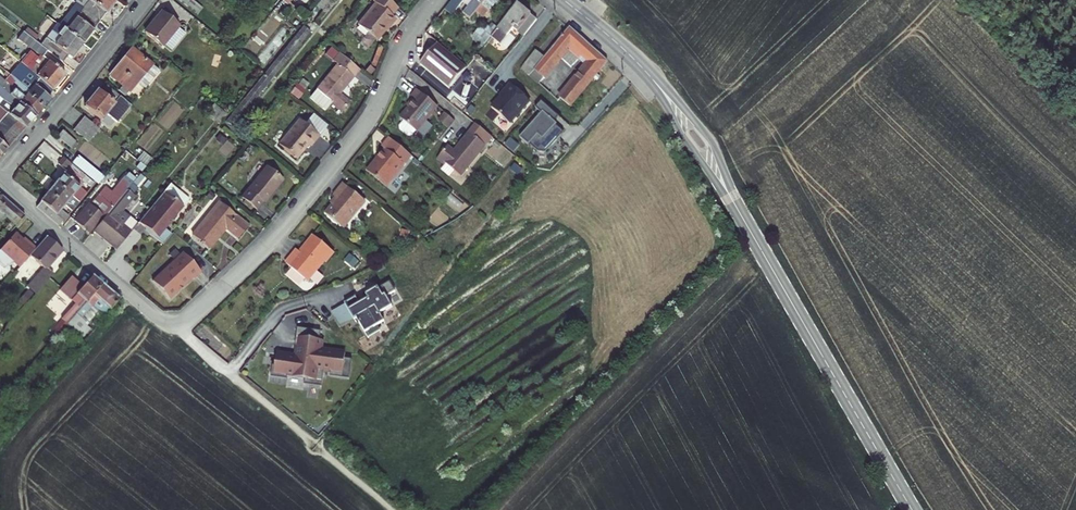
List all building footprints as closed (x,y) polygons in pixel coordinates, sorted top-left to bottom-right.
[(76,4),(100,22),(106,14),(117,1),(116,0),(79,0),(76,4)] [(197,15),(202,8),(192,1),(192,0),(178,0),(197,15)] [(316,6),(322,10),(331,0),(321,0),(316,6)] [(388,0),(374,0),(372,1),(376,4),(358,25),(376,40),(394,18),(391,15),(397,7),(388,0)] [(442,13),(447,17),(453,8),(456,10),(464,0),(452,0),(442,13)] [(464,14),(471,19),(478,11),(484,17),(495,3),(497,5),(501,0),(475,0),(464,14)] [(76,4),(59,25),(83,44),(93,30),(100,22),(76,4)] [(249,4),(245,9),(248,12),(253,7),(249,4)] [(491,37),(500,45),(514,28),(523,36),(537,20),(518,4),(495,33),(491,37)] [(179,26),(162,12),(145,33),(161,47),(162,46),(169,52),(171,52),(174,49),(174,47),(186,33),(178,27),(179,26)] [(57,24),(41,46),(48,51),(62,63),(68,55),(72,58),(83,44),(59,25),(57,24)] [(480,27),(473,35),(485,44),(491,37),(495,33),(486,25),(482,30),(480,27)] [(303,26),(226,122),(233,128),(310,32),(303,26)] [(589,45),(569,27),(544,57),(536,50),(521,68),(530,74),(539,83),(537,87),(546,93),(550,92),(554,86),(544,78),(561,58),(571,67),(579,58),(589,45)] [(39,37),(27,28),(24,32),(35,42),(39,37)] [(23,32),(18,38),(39,55),(38,58),(30,52),(20,63),(28,70),(52,90),(65,75),(43,57),(48,51),(41,46),(35,42),(24,32),(23,32)] [(437,43),(420,64),(450,88),(456,80),(462,86),(477,67),(471,62),(467,67),(437,43)] [(597,52),(589,45),(579,58),(586,65),(597,52)] [(132,49),(110,75),(122,85),(119,90),(125,95),(129,91),(130,92),(137,83),(152,65),(132,49)] [(324,53),(322,51),(312,63),(314,65),(324,53)] [(586,65),(552,106),(563,115),(607,61),(597,52),(586,65)] [(360,70),(339,53),(333,61),(337,64),(310,97),(326,110),(331,104),(342,113),(350,102),(339,93),(342,89),(343,90),(360,70)] [(137,83),(145,89),(159,71),(152,65),(137,83)] [(51,99),(47,96),(52,90),(28,70),(18,82),(16,84),(43,108),(51,99)] [(481,70),(469,84),(478,92),(490,78),(481,70)] [(36,117),(43,108),(16,84),(18,82),(5,72),(3,75),(7,78),(5,81),(0,78),(0,87),(36,117)] [(510,83),(490,107),(511,125),(531,101),(510,83)] [(98,90),(84,106),(100,120),(106,114),(111,118),(125,101),(107,85),(101,92),(98,90)] [(305,91),(298,85),(292,92),(300,97),(305,91)] [(4,100),(0,104),(0,108),(26,129),(36,117),(0,87),(0,96),(4,100)] [(418,90),(411,97),(415,100),(401,118),(417,131),(438,106),(418,90)] [(558,115),(541,101),(537,106),(544,113),(553,121),(558,115)] [(8,149),(26,129),(0,108),(0,142),(8,149)] [(553,121),(544,113),(522,136),(538,151),(545,151),(564,130),(553,121)] [(444,114),(439,120),(447,127),(453,121),(444,114)] [(99,128),(84,116),(73,129),(88,141),(99,128)] [(319,136),(299,119),(278,144),(296,159),(308,145),(310,146),(319,136)] [(476,124),(457,147),(458,148),(455,152),(448,146),(437,159),(444,164),(445,163),(461,176),(492,138),(476,124)] [(62,130),(57,137),(70,147),(75,141),(62,130)] [(411,155),(390,138),(382,147),(385,149),(367,171),(385,186),(411,155)] [(217,151),(225,158),(234,147),(226,140),(217,151)] [(121,160),(123,157),(135,166),(123,181),(129,187),(145,167),(125,150),(119,158),(121,160)] [(104,177),(78,156),(73,162),(99,183),(104,177)] [(94,184),(64,158),(58,164),(66,171),(55,183),(79,203),(94,184)] [(267,166),(241,197),(250,205),(256,209),(262,202),(264,203),(272,192),(271,191),(282,179),(267,166)] [(271,191),(272,192),(283,179),(282,179),(271,191)] [(123,181),(113,191),(115,193),(114,195),(105,188),(75,221),(89,233),(104,216),(105,217),(108,213),(129,187),(123,181)] [(48,192),(64,206),(71,212),(79,203),(55,183),(48,192)] [(189,200),(170,184),(138,223),(158,239),(189,200)] [(365,202),(343,184),(333,196),(337,199),(325,214),(343,228),(365,202)] [(40,202),(36,207),(59,226),(68,216),(61,210),(64,206),(48,192),(40,201),(40,202)] [(0,196),(0,220),(3,216),(6,218),(16,227),(24,217),(0,196)] [(241,197),(239,199),(249,207),(250,205),(241,197)] [(219,202),(192,235),(207,247),(217,235),(218,236),(225,228),(238,238),(248,226),(235,216),(236,215),(219,202)] [(105,217),(93,231),(116,251),(130,232),(108,213),(105,217)] [(0,224),(0,235),(4,239),(16,227),(6,218),(0,224)] [(29,256),(36,249),(29,242),(27,244),(15,234),(0,250),(20,267),(29,256)] [(218,236),(217,235),(207,247),(208,248),(218,236)] [(334,252),(313,235),(300,252),(297,249),(286,262),(308,281),(324,261),(326,262),(334,252)] [(36,249),(29,256),(44,268),(28,287),(36,294),(54,274),(47,268),(63,251),(47,236),(36,249)] [(183,252),(153,281),(170,299),(193,277),(194,278),(202,271),(183,252)] [(72,318),(102,284),(92,276),(83,287),(72,300),(75,303),(61,319),(62,320),(67,325),(72,318)] [(60,290),(72,300),(83,287),(72,277),(60,290)] [(346,303),(330,311),(339,327),(357,317),(368,336),(380,330),(377,325),(384,321),(379,313),(392,305),(386,296),(396,290),(390,280),(366,293),(368,297),(360,302),(356,294),(345,301),(346,303)] [(102,284),(72,318),(78,323),(82,318),(91,307),(97,313),(95,316),(100,321),(119,299),(102,284)] [(62,330),(77,344),(90,329),(84,324),(86,321),(82,318),(78,323),(72,318),(67,325),(62,330)] [(50,334),(55,338),(62,330),(67,325),(62,320),(50,334)] [(293,351),(277,349),(274,366),(273,365),(271,375),(286,377),(286,374),(306,377),(306,383),(321,385),(323,369),(332,370),(331,375),(348,377),(351,360),(344,359),(345,348),(324,345),(325,337),(321,336),(322,328),(297,324),(293,351)]
